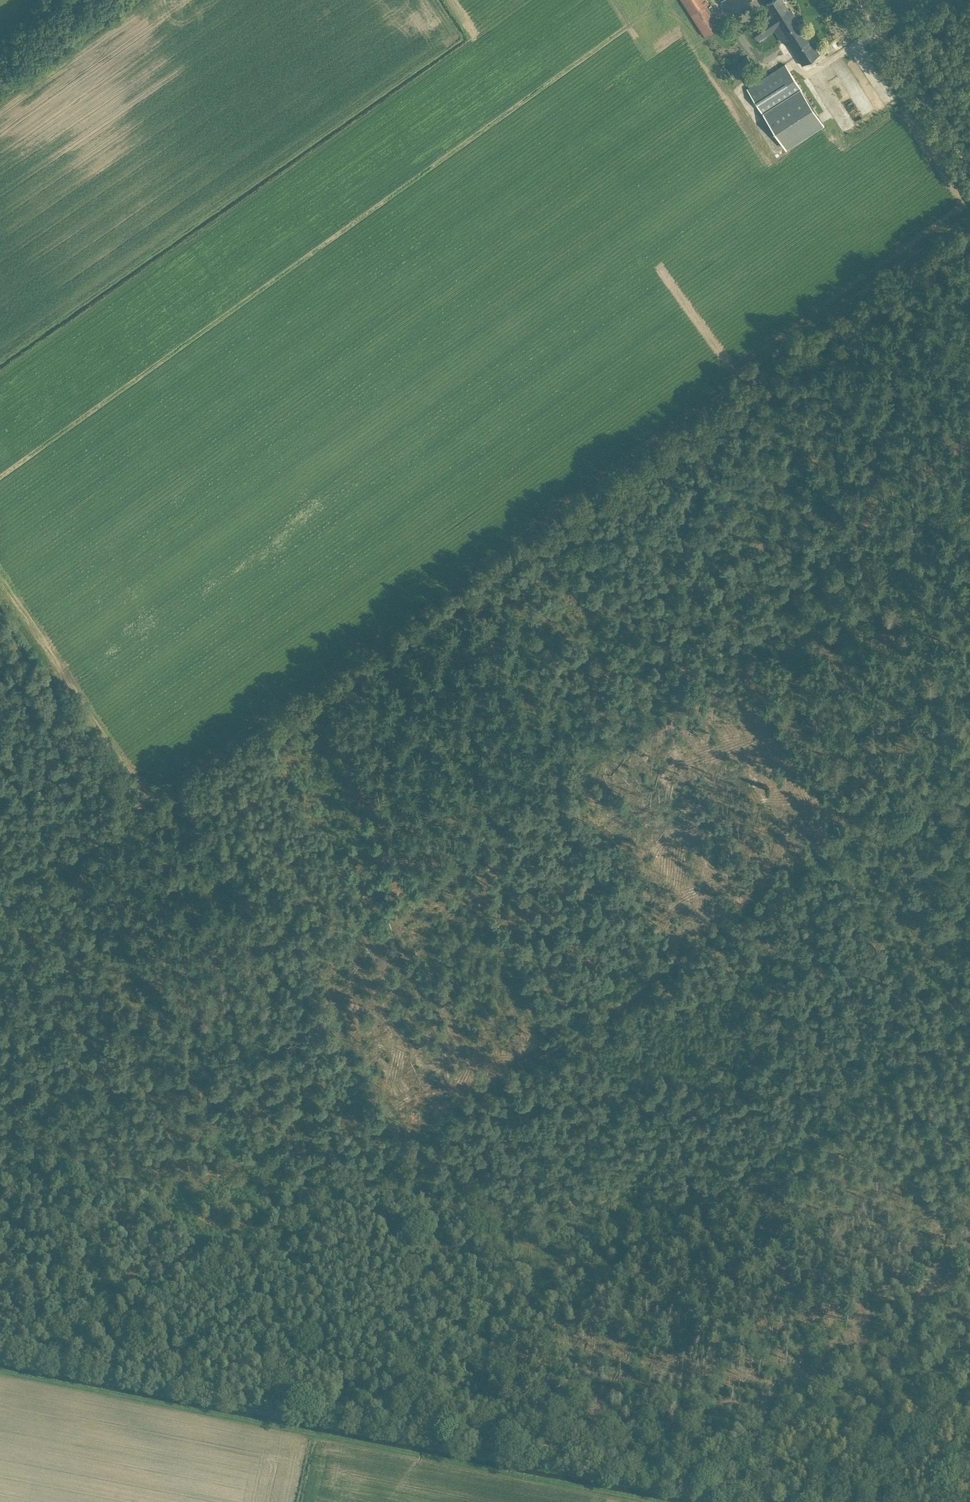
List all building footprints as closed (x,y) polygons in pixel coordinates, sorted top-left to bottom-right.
[(705,36),(721,26),(707,5),(710,3),(708,0),(681,0),(705,36)] [(812,59),(820,54),(791,9),(789,10),(783,0),(773,0),(766,4),(773,13),(745,32),(753,44),(780,26),(781,27),(774,32),(782,43),(786,40),(803,65),(812,59)] [(747,55),(731,66),(737,75),(753,64),(747,55)] [(765,116),(803,92),(786,64),(748,89),(765,116)]
